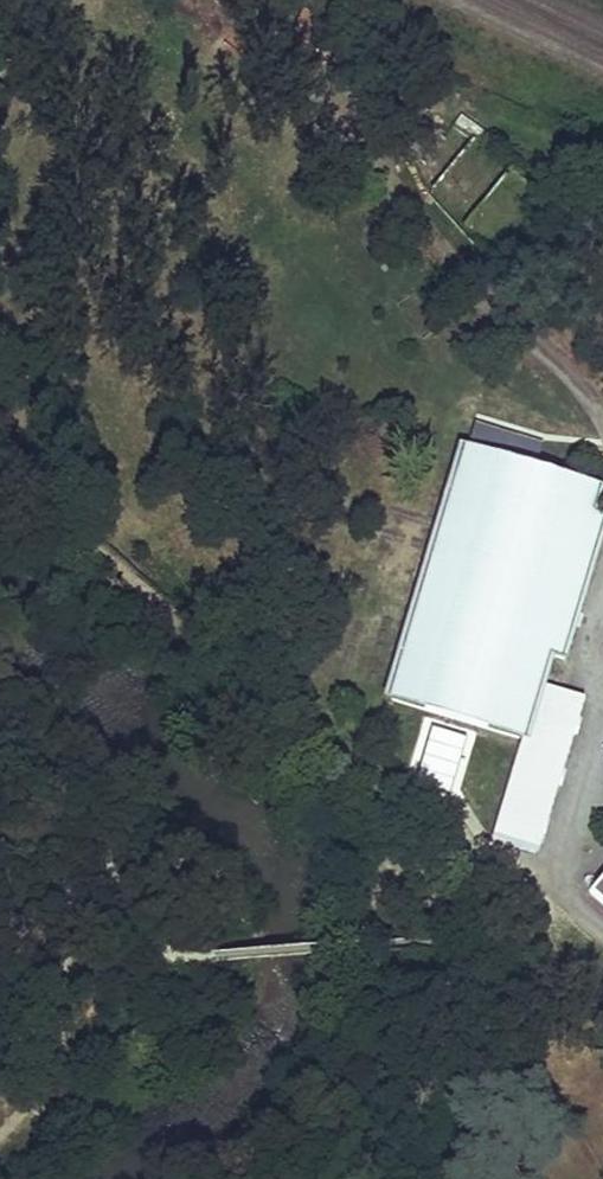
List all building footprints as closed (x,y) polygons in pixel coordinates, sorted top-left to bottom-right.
[(380,133),(394,150),(398,145),(418,160),(439,135),(419,119),(425,112),(408,100),(380,133)] [(465,449),(389,703),(520,742),(537,686),(546,657),(564,662),(602,532),(602,519),(589,515),(597,488),(465,449)] [(520,742),(490,841),(536,854),(582,698),(537,686),(520,742)] [(429,736),(421,772),(458,780),(466,744),(429,736)] [(589,893),(602,905),(602,875),(589,893)]
